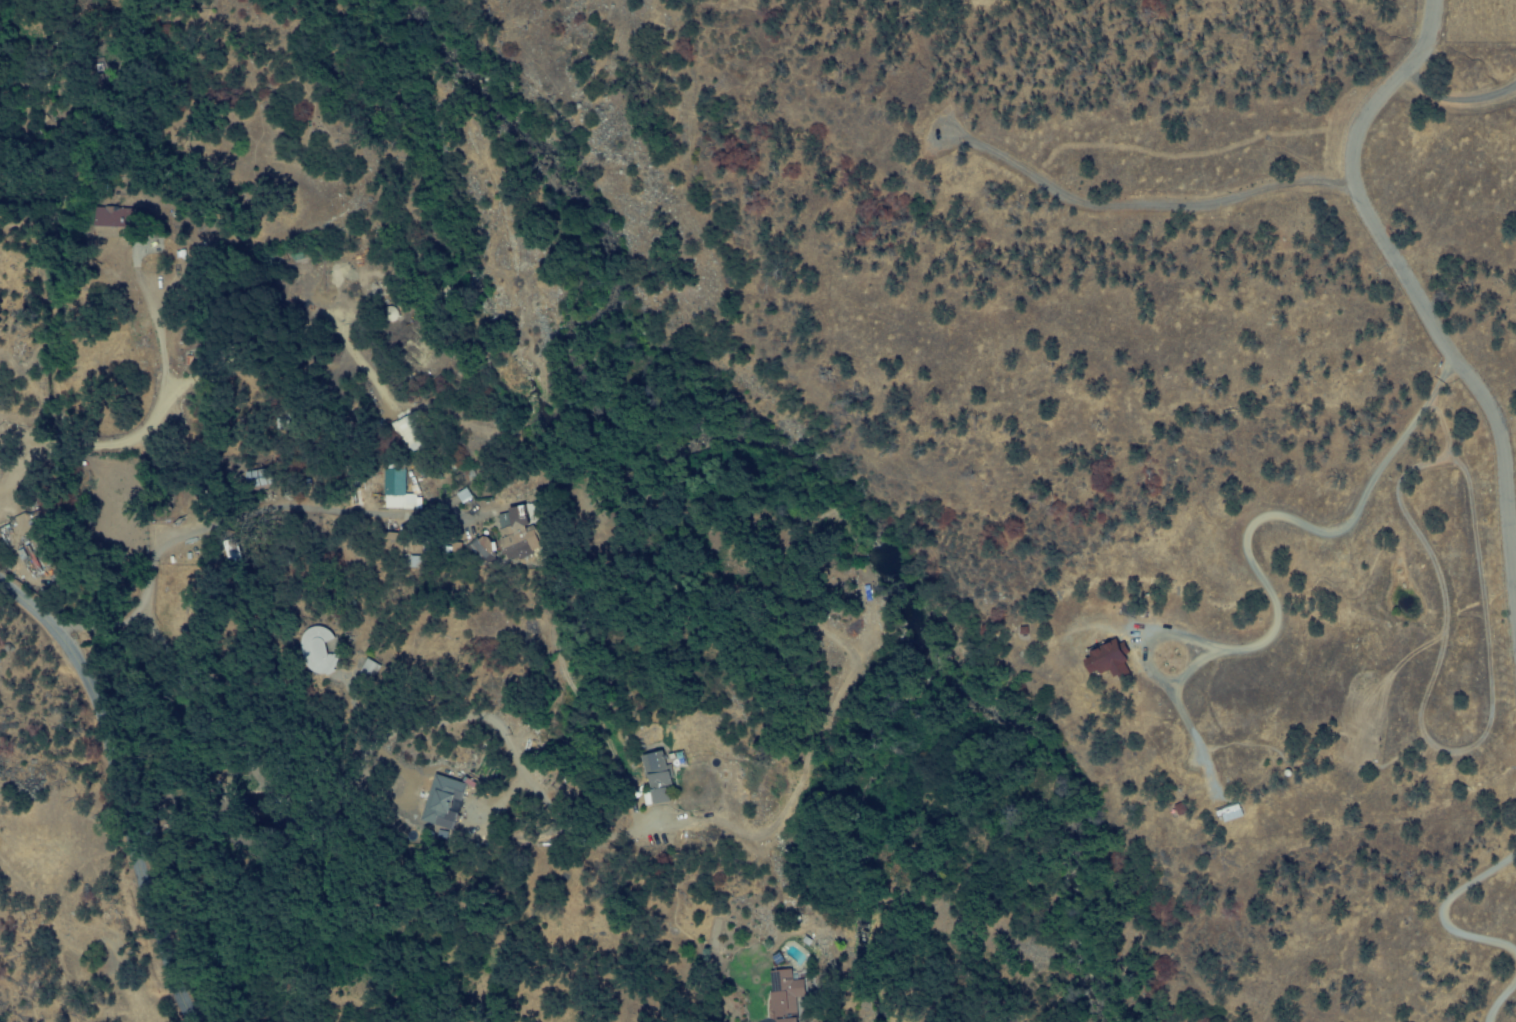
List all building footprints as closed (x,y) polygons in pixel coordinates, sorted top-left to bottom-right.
[(385,509),(417,509),(417,493),(406,493),(406,466),(386,466),(385,509)] [(542,549),(528,507),(495,518),(509,560),(542,549)] [(326,641),(332,641),(331,628),(301,630),(304,674),(337,672),(336,654),(327,655),(326,641)] [(1076,656),(1085,681),(1107,673),(1110,681),(1127,675),(1115,642),(1076,656)] [(358,673),(371,681),(380,666),(367,658),(358,673)] [(671,788),(668,752),(645,754),(647,790),(671,788)] [(773,1021),(796,1021),(794,1001),(805,999),(803,981),(792,983),(791,971),(768,973),(773,1021)]
